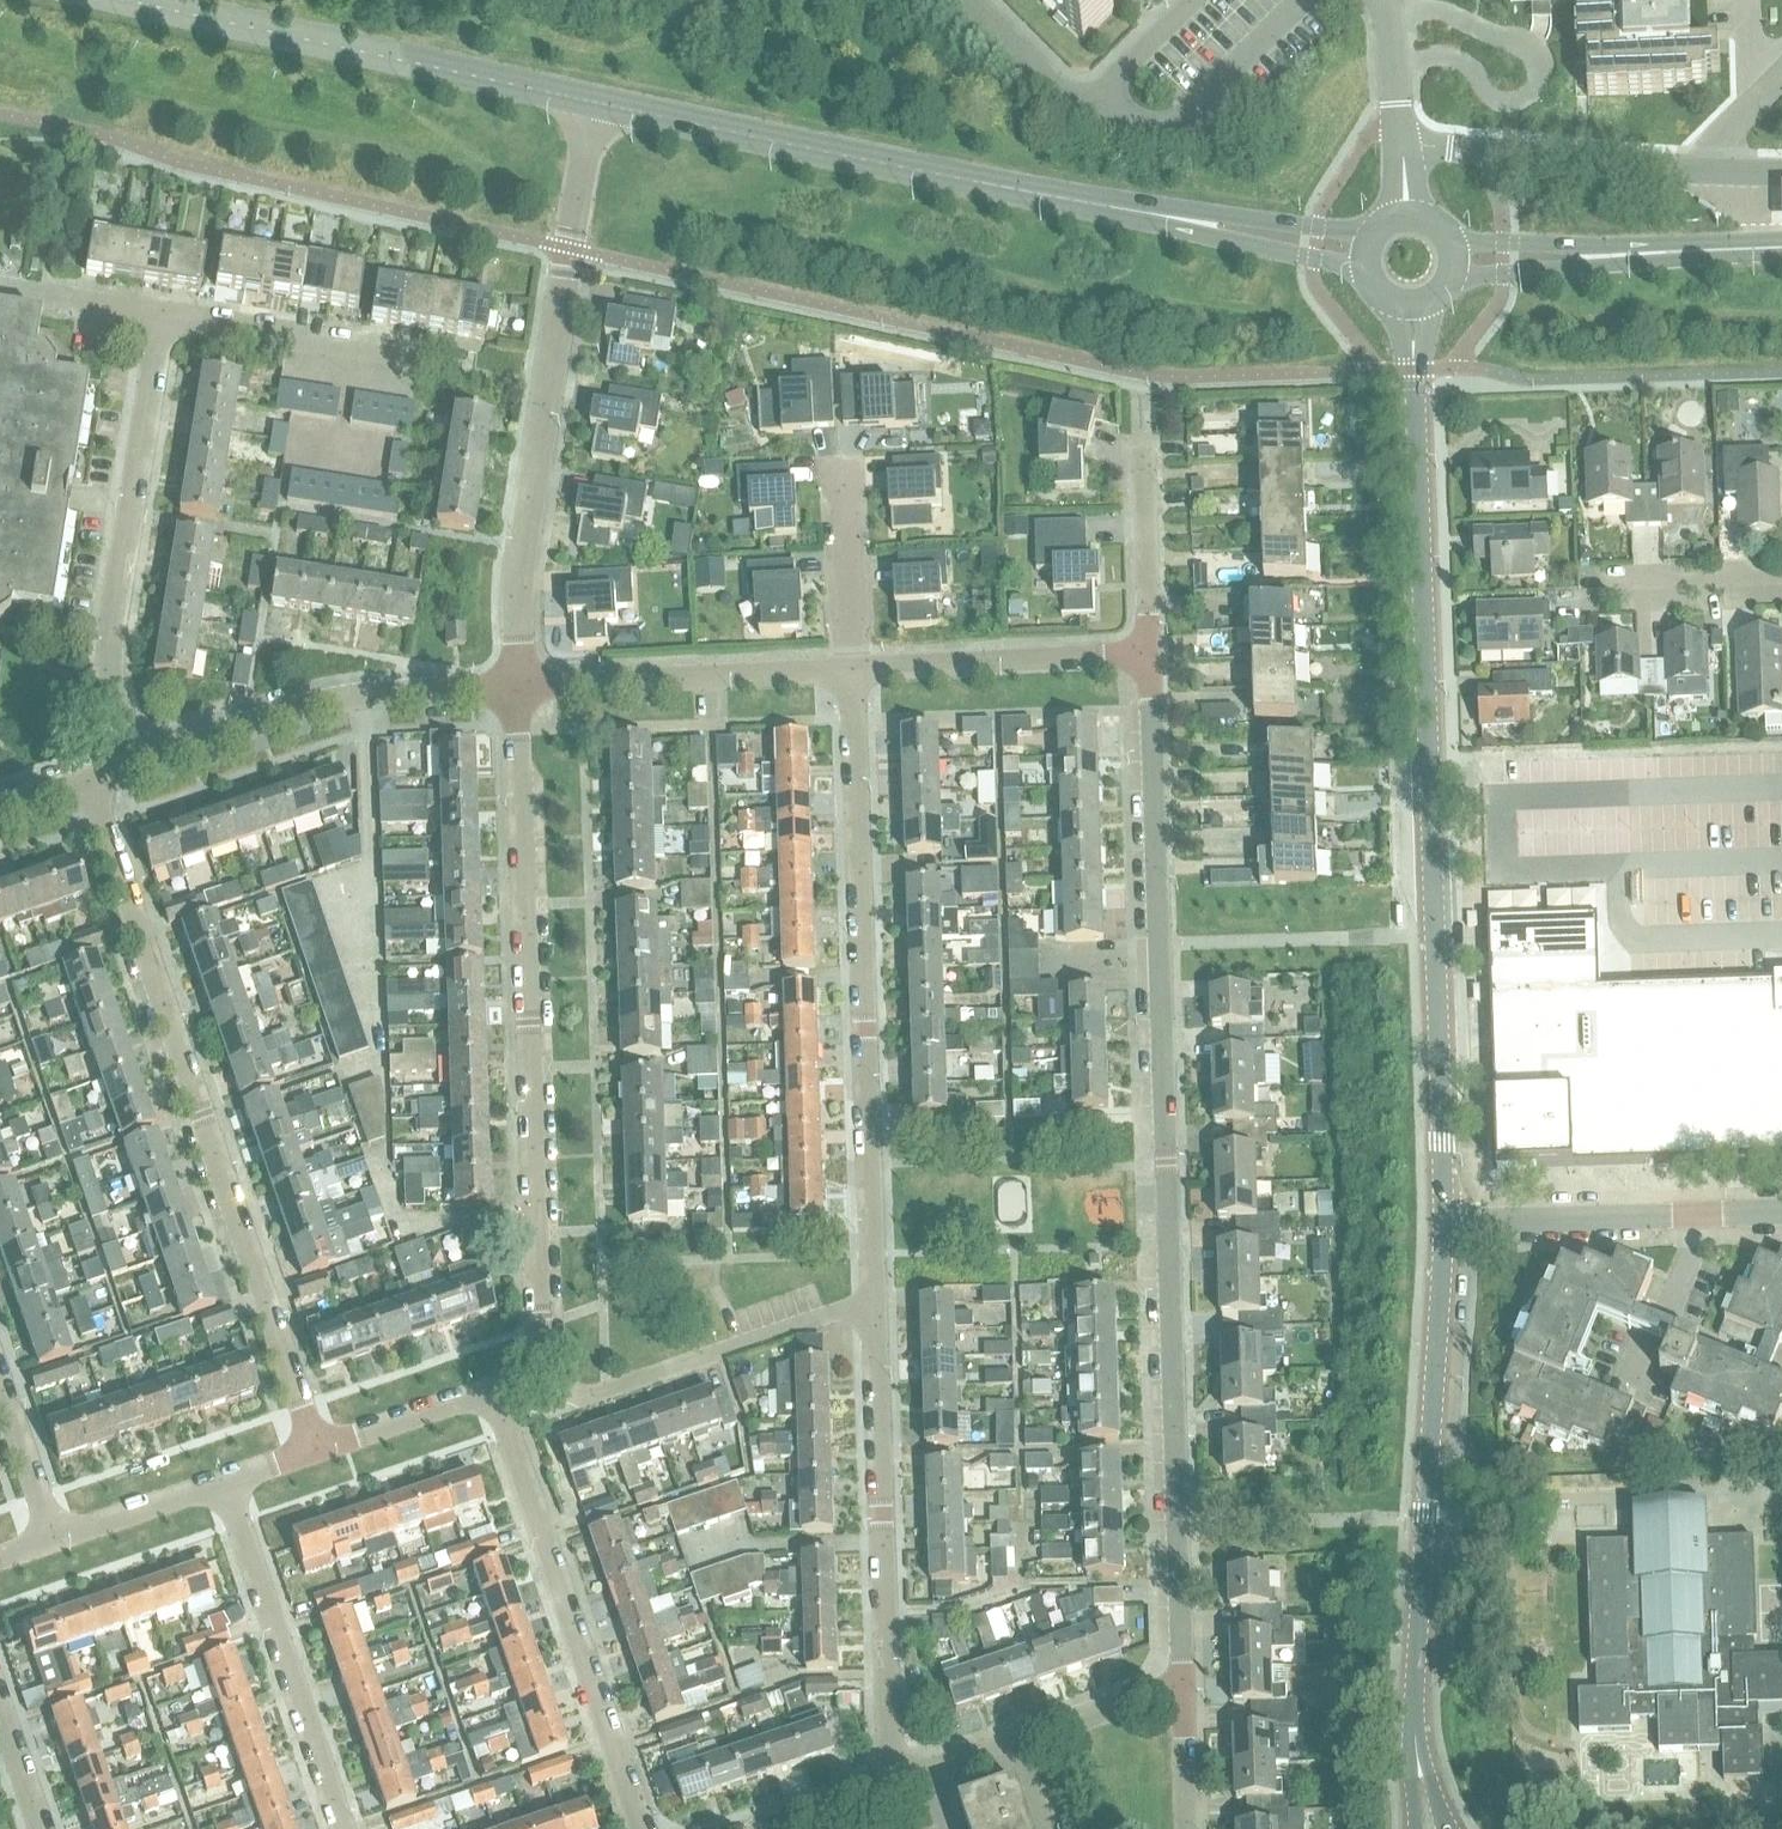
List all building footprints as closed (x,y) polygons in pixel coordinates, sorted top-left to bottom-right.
[(1084,41),(1114,11),(1106,2),(1108,0),(1043,0),(1084,41)] [(1515,3),(1532,3),(1533,16),(1543,15),(1552,15),(1552,2),(1582,1),(1583,18),(1578,18),(1579,55),(1587,55),(1588,80),(1589,95),(1695,92),(1695,84),(1708,84),(1708,75),(1721,74),(1721,49),(1692,50),(1690,0),(1515,0),(1515,3)] [(86,275),(115,279),(122,237),(92,232),(86,275)] [(115,279),(143,284),(150,241),(122,237),(115,279)] [(143,284),(171,288),(178,246),(150,241),(143,284)] [(215,285),(245,290),(252,247),(222,242),(215,285)] [(178,246),(171,288),(201,293),(207,250),(178,246)] [(245,290),(273,295),(280,252),(252,247),(245,290)] [(273,295),(301,299),(308,256),(280,252),(273,295)] [(301,299),(330,304),(337,261),(308,256),(301,299)] [(337,261),(330,304),(359,309),(366,266),(337,261)] [(371,321),(399,325),(406,283),(378,278),(371,321)] [(399,325),(428,330),(435,287),(406,283),(399,325)] [(428,330),(456,335),(463,292),(435,287),(428,330)] [(463,292),(456,335),(485,339),(492,297),(463,292)] [(610,315),(607,339),(612,340),(607,370),(638,374),(641,353),(653,355),(655,341),(672,344),(677,308),(658,305),(625,300),(623,317),(610,315)] [(10,615),(11,606),(51,613),(67,512),(64,512),(68,482),(72,483),(88,382),(71,379),(74,362),(55,336),(38,333),(41,317),(0,310),(0,622),(10,615)] [(793,365),(794,393),(759,395),(761,435),(803,433),(803,429),(835,427),(831,363),(793,365)] [(188,369),(184,396),(224,402),(228,376),(188,369)] [(876,425),(876,429),(919,427),(916,387),(881,389),(880,377),(842,379),(844,426),(876,425)] [(339,394),(295,386),(291,415),(335,422),(339,394)] [(663,398),(658,397),(611,389),(608,407),(596,405),(592,428),(598,429),(593,459),(623,464),(627,443),(638,445),(640,431),(657,433),(663,398)] [(1069,403),(1097,410),(1099,398),(1072,392),(1069,403)] [(184,396),(179,421),(220,428),(224,402),(184,396)] [(395,433),(400,403),(356,396),(351,426),(395,433)] [(1041,467),(1058,466),(1059,489),(1085,488),(1083,445),(1090,447),(1096,420),(1055,411),(1050,430),(1040,430),(1041,467)] [(461,413),(457,441),(498,446),(502,420),(461,413)] [(179,421),(175,447),(216,453),(220,428),(179,421)] [(281,423),(278,437),(288,439),(290,424),(281,423)] [(1260,435),(1261,463),(1303,462),(1302,433),(1260,435)] [(278,437),(276,451),(286,453),(288,439),(278,437)] [(393,441),(391,456),(400,457),(402,443),(393,441)] [(457,441),(453,465),(494,471),(498,446),(457,441)] [(175,447),(171,472),(212,479),(216,453),(175,447)] [(1740,496),(1741,533),(1781,532),(1778,473),(1771,473),(1770,449),(1724,452),(1727,496),(1740,496)] [(1661,487),(1647,488),(1648,527),(1668,527),(1667,505),(1705,503),(1704,483),(1698,484),(1697,453),(1660,455),(1661,487)] [(391,456),(388,470),(398,471),(400,457),(391,456)] [(1648,527),(1647,488),(1631,488),(1630,456),(1592,457),(1594,487),(1590,487),(1591,508),(1627,507),(1627,528),(1648,527)] [(1510,499),(1511,504),(1548,503),(1547,471),(1531,472),(1530,458),(1473,461),(1475,500),(1510,499)] [(931,495),(943,495),(940,459),(894,461),(895,491),(891,491),(893,533),(933,531),(931,495)] [(1261,463),(1262,492),(1304,490),(1303,462),(1261,463)] [(453,465),(449,491),(490,497),(494,471),(453,465)] [(740,506),(756,505),(758,541),(798,539),(795,496),(791,496),(789,467),(738,470),(740,506)] [(171,472),(167,498),(207,504),(212,479),(171,472)] [(273,474),(270,488),(280,490),(282,475),(273,474)] [(288,502),(381,517),(384,500),(384,498),(385,489),(292,474),(288,502)] [(577,518),(583,519),(578,549),(609,554),(612,533),(623,535),(626,521),(643,524),(648,488),(596,479),(594,497),(581,495),(577,518)] [(270,488),(268,503),(278,504),(280,490),(270,488)] [(1262,492),(1263,521),(1305,519),(1304,490),(1262,492)] [(449,491),(445,516),(486,522),(490,497),(449,491)] [(167,498),(163,523),(203,530),(207,504),(167,498)] [(391,498),(390,508),(404,510),(406,500),(391,498)] [(390,508),(388,517),(403,520),(404,510),(390,508)] [(445,516),(441,543),(482,550),(486,522),(445,516)] [(1263,521),(1264,549),(1306,547),(1305,519),(1263,521)] [(1037,571),(1054,570),(1055,595),(1065,595),(1065,619),(1096,618),(1095,585),(1101,585),(1100,561),(1088,561),(1086,522),(1035,524),(1037,571)] [(163,523),(159,550),(199,557),(203,530),(163,523)] [(264,525),(262,539),(272,541),(274,527),(264,525)] [(363,529),(350,534),(353,543),(367,538),(363,529)] [(1534,560),(1549,560),(1548,530),(1533,530),(1533,532),(1495,534),(1495,532),(1476,533),(1477,562),(1494,561),(1495,579),(1534,578),(1534,560)] [(350,534),(336,538),(339,547),(353,543),(350,534)] [(320,544),(306,549),(309,558),(323,553),(320,544)] [(999,547),(982,548),(983,570),(1000,569),(999,547)] [(1306,547),(1264,549),(1265,579),(1307,578),(1306,547)] [(181,554),(179,563),(193,565),(195,556),(181,554)] [(896,587),(899,629),(939,627),(937,591),(948,590),(946,554),(899,557),(901,587),(896,587)] [(393,558),(362,569),(378,617),(409,606),(393,558)] [(693,564),(695,593),(724,591),(723,562),(693,564)] [(249,563),(236,568),(239,577),(253,572),(249,563)] [(750,601),(761,601),(764,636),(803,634),(801,592),(796,592),(795,563),(748,565),(750,601)] [(236,568),(222,572),(225,582),(239,577),(236,568)] [(362,569),(332,579),(349,627),(378,617),(362,569)] [(575,617),(577,647),(607,645),(606,624),(618,623),(617,609),(634,608),(632,572),(579,575),(580,592),(568,593),(569,617),(575,617)] [(332,579),(301,590),(318,638),(349,627),(332,579)] [(190,584),(176,588),(179,597),(193,593),(190,584)] [(176,588),(162,593),(166,602),(179,597),(176,588)] [(280,597),(250,607),(266,655),(297,645),(280,597)] [(1252,603),(1253,631),(1297,630),(1296,602),(1252,603)] [(250,607),(220,618),(236,666),(266,655),(250,607)] [(1544,627),(1551,627),(1551,607),(1479,609),(1481,654),(1544,652),(1544,627)] [(220,618),(190,628),(206,676),(236,666),(220,618)] [(190,628),(159,639),(175,687),(206,676),(190,628)] [(464,647),(464,629),(446,630),(447,647),(464,647)] [(1253,631),(1253,660),(1298,659),(1297,630),(1253,631)] [(1738,638),(1741,719),(1766,718),(1766,732),(1781,731),(1781,636),(1738,638)] [(1668,662),(1652,663),(1654,698),(1670,697),(1670,701),(1708,700),(1705,639),(1667,640),(1668,662)] [(1637,641),(1599,643),(1600,685),(1638,683),(1638,699),(1654,698),(1652,663),(1638,663),(1637,641)] [(1253,660),(1254,689),(1298,687),(1298,659),(1253,660)] [(1529,696),(1553,695),(1552,674),(1506,675),(1507,692),(1482,693),(1483,728),(1530,727),(1529,696)] [(1298,687),(1254,689),(1255,718),(1299,717),(1298,687)] [(1020,736),(1034,736),(1033,719),(1004,720),(1004,751),(1020,751),(1020,736)] [(8,744),(0,721),(0,747),(8,744)] [(964,722),(964,737),(978,737),(979,752),(994,752),(993,721),(964,722)] [(1060,728),(1061,759),(1099,758),(1098,727),(1060,728)] [(905,732),(906,764),(940,763),(939,731),(905,732)] [(429,735),(430,750),(438,750),(439,779),(440,779),(474,778),(473,748),(463,748),(462,734),(429,735)] [(777,768),(809,767),(808,739),(776,740),(777,768)] [(1271,740),(1272,769),(1315,768),(1313,739),(1271,740)] [(717,741),(718,769),(738,768),(738,769),(753,769),(752,758),(735,759),(734,740),(717,741)] [(612,755),(613,774),(652,772),(651,741),(614,742),(614,755),(612,755)] [(689,742),(690,771),(707,770),(706,741),(689,742)] [(379,751),(380,780),(397,780),(396,751),(379,751)] [(1062,773),(1062,789),(1099,788),(1099,758),(1061,759),(1047,760),(1048,774),(1062,773)] [(1004,776),(1019,776),(1019,760),(1004,760),(1004,776)] [(906,764),(907,793),(941,792),(940,763),(906,764)] [(778,797),(810,796),(809,767),(777,768),(761,769),(762,783),(778,783),(778,797)] [(1272,769),(1273,798),(1316,796),(1315,768),(1272,769)] [(753,769),(738,769),(738,779),(753,778),(753,769)] [(338,772),(309,782),(320,816),(323,824),(337,820),(334,811),(349,806),(338,772)] [(658,772),(652,772),(613,774),(613,790),(615,790),(616,803),(653,801),(653,800),(665,800),(664,772),(658,772)] [(978,776),(979,807),(996,806),(996,776),(978,776)] [(426,809),(441,809),(475,808),(474,778),(440,779),(440,794),(426,795),(426,794),(379,795),(380,811),(426,809)] [(309,782),(280,792),(292,825),(320,816),(309,782)] [(689,787),(689,800),(709,799),(709,786),(689,787)] [(1062,789),(1063,820),(1100,819),(1099,788),(1062,789)] [(280,792),(253,801),(264,835),(292,825),(280,792)] [(907,793),(908,824),(942,823),(942,824),(962,823),(962,810),(942,810),(941,792),(907,793)] [(754,826),(765,826),(811,825),(810,796),(778,797),(778,812),(758,813),(755,818),(739,818),(739,827),(754,826)] [(1273,798),(1274,827),(1317,825),(1316,796),(1273,798)] [(709,799),(689,800),(690,812),(709,811),(709,799)] [(667,800),(665,800),(653,800),(653,801),(616,803),(616,814),(615,814),(615,832),(654,830),(665,830),(664,811),(668,811),(667,800)] [(253,801),(224,811),(236,845),(264,835),(253,801)] [(1005,807),(1005,821),(1021,821),(1020,806),(1005,807)] [(441,809),(442,838),(476,837),(475,808),(441,809)] [(427,825),(426,809),(380,811),(381,826),(427,825)] [(224,811),(196,820),(207,854),(236,845),(224,811)] [(1063,820),(1064,851),(1101,850),(1100,819),(1063,820)] [(196,820),(169,830),(180,863),(207,854),(196,820)] [(1021,821),(1005,821),(1006,836),(1022,836),(1021,821)] [(942,823),(908,824),(909,855),(943,854),(943,836),(962,836),(962,823),(942,824),(942,823)] [(779,840),(780,855),(812,854),(811,825),(765,826),(766,841),(779,840)] [(1274,827),(1276,856),(1318,854),(1317,825),(1274,827)] [(755,838),(754,826),(739,827),(740,838),(755,838)] [(180,863),(169,830),(140,840),(151,873),(166,868),(171,884),(185,879),(180,863)] [(342,830),(327,835),(338,866),(359,859),(358,838),(345,842),(342,830)] [(618,849),(618,860),(655,859),(666,859),(665,830),(654,830),(615,832),(616,849),(618,849)] [(967,846),(968,862),(997,861),(996,831),(981,831),(982,846),(967,846)] [(338,866),(327,835),(313,840),(323,871),(338,866)] [(442,838),(443,869),(477,868),(476,837),(442,838)] [(691,846),(691,858),(711,858),(710,845),(691,846)] [(1064,851),(1065,881),(1102,879),(1101,850),(1064,851)] [(382,855),(382,871),(428,869),(428,853),(382,855)] [(741,876),(741,884),(813,882),(812,854),(780,855),(780,870),(767,871),(765,875),(741,876)] [(1318,854),(1276,856),(1260,856),(1262,886),(1319,884),(1318,854)] [(655,859),(618,860),(619,872),(617,872),(618,889),(656,887),(655,859)] [(75,862),(46,872),(58,905),(86,895),(75,862)] [(295,865),(277,871),(282,886),(300,880),(295,865)] [(1006,867),(1006,884),(1023,883),(1023,867),(1006,867)] [(443,869),(444,898),(478,897),(477,868),(443,869)] [(428,869),(382,871),(383,885),(429,883),(428,869)] [(999,897),(998,870),(963,872),(963,898),(999,897)] [(282,886),(277,871),(260,876),(265,892),(282,886)] [(46,872),(19,882),(32,922),(42,919),(44,925),(62,919),(58,905),(46,872)] [(1065,881),(1066,912),(1103,911),(1102,879),(1065,881)] [(682,882),(683,898),(713,897),(712,880),(682,882)] [(0,888),(0,921),(1,925),(16,919),(19,927),(32,922),(19,882),(0,888)] [(781,894),(781,912),(813,911),(813,882),(741,884),(741,895),(781,894)] [(911,912),(958,911),(958,897),(941,898),(941,882),(910,883),(911,912)] [(238,883),(219,890),(225,906),(244,899),(238,883)] [(283,893),(288,908),(317,898),(312,883),(283,893)] [(1023,883),(1006,884),(1007,898),(1024,897),(1023,883)] [(225,906),(219,890),(203,895),(208,911),(225,906)] [(444,898),(445,928),(479,927),(478,897),(444,898)] [(713,897),(683,898),(683,910),(713,909),(713,897)] [(317,898),(288,908),(293,922),(322,912),(317,898)] [(163,909),(169,925),(198,915),(192,899),(163,909)] [(256,906),(261,920),(278,914),(273,900),(256,906)] [(621,926),(621,940),(658,938),(671,938),(678,937),(678,923),(658,923),(657,907),(618,908),(619,926),(621,926)] [(781,912),(782,941),(814,940),(813,911),(781,912)] [(943,940),(960,940),(959,911),(958,911),(911,912),(912,941),(943,940)] [(1103,911),(1066,912),(1055,912),(1055,940),(1066,941),(1104,940),(1103,911)] [(322,912),(293,922),(297,935),(326,926),(322,912)] [(384,914),(385,930),(425,929),(431,929),(430,913),(384,914)] [(215,916),(183,927),(193,956),(225,945),(238,941),(233,927),(220,932),(215,916)] [(1489,921),(1498,1169),(1781,1159),(1781,984),(1600,990),(1598,917),(1489,921)] [(65,928),(70,941),(75,956),(103,946),(97,931),(82,936),(78,923),(65,928)] [(1010,924),(1011,954),(1040,953),(1040,937),(1026,937),(1025,923),(1010,924)] [(971,925),(972,938),(1000,938),(999,924),(971,925)] [(326,926),(297,935),(302,949),(331,939),(326,926)] [(425,929),(385,930),(385,945),(446,943),(446,958),(480,957),(479,927),(445,928),(431,929),(425,929)] [(743,930),(744,942),(760,942),(760,930),(743,930)] [(239,941),(238,941),(244,957),(258,952),(253,936),(239,941)] [(696,937),(694,937),(694,951),(715,950),(714,936),(713,936),(696,937)] [(620,951),(620,969),(672,968),(671,938),(658,938),(621,940),(621,951),(620,951)] [(331,939),(302,949),(307,963),(336,953),(331,939)] [(814,940),(782,941),(783,971),(815,970),(814,940)] [(912,941),(913,969),(944,968),(944,970),(953,969),(953,954),(943,954),(943,940),(912,941)] [(70,941),(42,950),(47,966),(75,956),(70,941)] [(760,942),(744,942),(744,951),(761,950),(760,942)] [(193,956),(203,984),(235,974),(225,945),(193,956)] [(47,966),(42,950),(25,956),(30,972),(47,966)] [(336,953),(307,963),(311,977),(341,967),(336,953)] [(1011,954),(1011,969),(1041,968),(1040,953),(1011,954)] [(1000,954),(969,955),(969,968),(1000,967),(1000,954)] [(63,969),(73,997),(106,986),(96,957),(63,969)] [(0,964),(0,982),(9,979),(3,963),(0,964)] [(724,967),(724,982),(748,981),(748,966),(724,967)] [(341,967),(311,977),(316,991),(345,981),(341,967)] [(434,998),(447,998),(482,997),(481,967),(446,968),(447,983),(434,984),(387,985),(388,1000),(434,998)] [(623,986),(623,999),(672,997),(675,997),(674,968),(672,968),(620,969),(620,986),(623,986)] [(944,970),(944,968),(913,969),(913,998),(944,997),(944,970)] [(1011,969),(1012,985),(1041,984),(1041,968),(1011,969)] [(203,984),(212,1013),(244,1002),(235,974),(203,984)] [(252,979),(258,997),(273,992),(268,974),(252,979)] [(986,975),(987,996),(1002,995),(1002,974),(986,975)] [(345,981),(316,991),(321,1005),(350,995),(345,981)] [(748,981),(724,982),(725,995),(749,995),(748,981)] [(697,983),(697,996),(716,996),(715,983),(697,983)] [(38,989),(44,1007),(60,1001),(54,984),(38,989)] [(1059,1023),(1073,1023),(1073,1022),(1107,1020),(1106,992),(1072,993),(1072,996),(1059,996),(1059,984),(1041,984),(1012,985),(1012,1000),(1058,999),(1059,1023)] [(73,997),(82,1025),(116,1014),(106,986),(73,997)] [(784,1018),(817,1017),(816,988),(783,990),(784,1018)] [(4,989),(0,991),(0,1010),(10,1006),(4,989)] [(1264,991),(1212,992),(1213,1027),(1231,1026),(1231,1042),(1265,1041),(1264,991)] [(273,992),(258,997),(263,1014),(279,1009),(273,992)] [(350,995),(321,1005),(325,1019),(355,1009),(350,995)] [(716,996),(697,996),(697,1007),(716,1007),(716,996)] [(434,998),(388,1000),(388,1015),(435,1014),(448,1013),(449,1029),(483,1028),(482,997),(447,998),(434,998)] [(622,1010),(622,1028),(660,1026),(660,1011),(673,1010),(672,997),(623,999),(623,1010),(622,1010)] [(913,998),(914,1027),(945,1027),(963,1026),(1002,1024),(1002,1012),(945,1014),(944,997),(913,998)] [(60,1001),(44,1007),(50,1023),(65,1018),(60,1001)] [(212,1013),(222,1040),(253,1030),(244,1002),(212,1013)] [(746,1007),(746,1020),(763,1019),(763,1007),(746,1007)] [(355,1009),(325,1019),(330,1033),(359,1023),(355,1009)] [(82,1025),(92,1053),(125,1042),(116,1014),(82,1025)] [(785,1048),(818,1047),(817,1017),(784,1018),(784,1021),(769,1021),(770,1035),(785,1034),(785,1048)] [(763,1019),(746,1020),(746,1029),(763,1029),(763,1019)] [(1073,1023),(1062,1023),(1063,1051),(1074,1051),(1108,1050),(1107,1020),(1073,1022),(1073,1023)] [(359,1023),(330,1033),(335,1047),(364,1037),(359,1023)] [(717,1024),(703,1024),(703,1038),(717,1038),(717,1024)] [(660,1026),(622,1028),(623,1044),(625,1044),(625,1057),(661,1056),(660,1026)] [(946,1041),(945,1027),(914,1027),(915,1056),(946,1055),(963,1055),(963,1040),(946,1041)] [(450,1059),(484,1058),(483,1028),(449,1029),(450,1059)] [(222,1040),(231,1069),(291,1048),(286,1032),(271,1036),(272,1039),(258,1044),(253,1030),(222,1040)] [(369,1051),(364,1037),(335,1047),(340,1061),(369,1051)] [(995,1054),(994,1040),(970,1042),(970,1055),(995,1054)] [(1214,1056),(1215,1090),(1254,1089),(1254,1069),(1260,1069),(1259,1055),(1266,1054),(1265,1041),(1231,1042),(1232,1055),(1214,1056)] [(92,1053),(101,1081),(135,1070),(125,1042),(92,1053)] [(404,1044),(404,1059),(405,1060),(435,1059),(435,1043),(404,1044)] [(777,1076),(819,1075),(818,1047),(785,1048),(786,1051),(776,1051),(777,1076)] [(291,1048),(231,1069),(241,1097),(273,1086),(267,1071),(281,1066),(282,1070),(297,1065),(291,1048)] [(687,1051),(688,1065),(717,1064),(717,1050),(687,1051)] [(1063,1051),(1063,1079),(1109,1078),(1108,1050),(1074,1051),(1063,1051)] [(1013,1067),(1032,1067),(1031,1052),(1012,1052),(1013,1067)] [(947,1084),(946,1055),(915,1056),(916,1084),(947,1084)] [(79,1058),(63,1063),(69,1080),(85,1074),(79,1058)] [(451,1088),(485,1087),(484,1058),(450,1059),(451,1088)] [(390,1075),(436,1073),(435,1059),(405,1060),(404,1059),(390,1060),(390,1075)] [(11,1081),(5,1064),(0,1066),(0,1085),(11,1081)] [(717,1064),(688,1065),(688,1079),(718,1078),(717,1064)] [(729,1067),(729,1078),(765,1076),(764,1065),(729,1067)] [(975,1070),(976,1083),(995,1082),(995,1069),(975,1070)] [(103,1111),(111,1109),(144,1098),(135,1070),(101,1081),(105,1094),(103,1094),(101,1105),(103,1111)] [(787,1088),(788,1105),(820,1104),(819,1075),(777,1076),(765,1076),(729,1078),(730,1087),(765,1085),(765,1089),(787,1088)] [(625,1088),(625,1106),(664,1105),(663,1077),(626,1078),(626,1087),(625,1088)] [(1109,1078),(1063,1079),(1063,1080),(1056,1080),(1056,1095),(1075,1094),(1076,1110),(1110,1109),(1109,1078)] [(378,1080),(363,1086),(372,1113),(383,1110),(383,1094),(378,1080)] [(16,1098),(11,1081),(0,1085),(0,1103),(16,1098)] [(947,1084),(916,1084),(917,1115),(964,1113),(963,1098),(947,1099),(947,1084)] [(350,1090),(359,1118),(372,1113),(363,1086),(350,1090)] [(438,1103),(420,1103),(420,1118),(439,1118),(452,1117),(486,1116),(485,1087),(451,1088),(451,1102),(438,1103)] [(1234,1121),(1234,1137),(1268,1136),(1278,1136),(1277,1119),(1277,1105),(1255,1106),(1254,1089),(1215,1090),(1216,1121),(1234,1121)] [(50,1099),(57,1121),(59,1127),(75,1121),(73,1115),(66,1093),(50,1099)] [(293,1101),(294,1105),(280,1109),(276,1095),(244,1106),(254,1135),(286,1124),(299,1120),(316,1114),(330,1109),(325,1094),(311,1099),(310,1096),(293,1101)] [(144,1098),(111,1109),(121,1139),(154,1128),(144,1098)] [(420,1103),(411,1103),(412,1118),(416,1118),(420,1118),(420,1108),(420,1103)] [(1042,1120),(1042,1103),(1015,1104),(1016,1121),(1042,1120)] [(773,1117),(774,1134),(821,1132),(820,1104),(788,1105),(789,1117),(773,1117)] [(628,1124),(628,1136),(665,1135),(664,1105),(625,1106),(625,1124),(628,1124)] [(979,1107),(979,1122),(1005,1122),(1005,1106),(979,1107)] [(372,1113),(359,1118),(369,1145),(384,1140),(383,1110),(372,1113)] [(83,1118),(88,1135),(103,1130),(97,1113),(83,1118)] [(254,1135),(264,1163),(295,1153),(290,1138),(304,1134),(305,1135),(321,1130),(316,1114),(299,1120),(286,1124),(254,1135)] [(452,1117),(453,1147),(487,1145),(486,1116),(452,1117)] [(420,1118),(416,1118),(417,1128),(420,1128),(421,1132),(439,1132),(439,1118),(420,1118)] [(1,1147),(16,1142),(30,1137),(24,1120),(8,1125),(10,1131),(0,1134),(0,1148),(1,1147)] [(701,1120),(701,1133),(721,1133),(721,1120),(701,1120)] [(1312,1121),(1308,1121),(1309,1135),(1326,1134),(1325,1121),(1312,1121)] [(729,1124),(729,1136),(767,1134),(767,1122),(729,1124)] [(53,1129),(37,1134),(41,1148),(46,1163),(63,1158),(58,1142),(53,1129)] [(790,1144),(791,1160),(791,1161),(822,1160),(821,1132),(774,1134),(774,1144),(790,1144)] [(721,1133),(701,1133),(701,1145),(721,1144),(721,1133)] [(767,1134),(729,1136),(730,1144),(767,1143),(767,1134)] [(124,1147),(134,1175),(167,1164),(157,1135),(124,1147)] [(627,1147),(627,1165),(666,1164),(665,1150),(684,1149),(684,1135),(665,1135),(628,1136),(628,1147),(627,1147)] [(1217,1151),(1218,1185),(1257,1184),(1257,1164),(1262,1164),(1262,1151),(1268,1151),(1268,1136),(1234,1137),(1235,1150),(1217,1151)] [(0,1148),(0,1180),(11,1176),(5,1159),(20,1154),(16,1142),(1,1147),(0,1148)] [(453,1147),(454,1176),(488,1175),(487,1145),(453,1147)] [(264,1163),(273,1191),(335,1171),(329,1153),(313,1158),(314,1162),(300,1167),(295,1153),(264,1163)] [(72,1164),(82,1194),(98,1188),(88,1159),(72,1164)] [(781,1160),(782,1190),(823,1190),(822,1160),(791,1161),(791,1160),(781,1160)] [(405,1163),(405,1178),(440,1176),(440,1162),(405,1163)] [(134,1175),(144,1204),(177,1193),(167,1164),(134,1175)] [(629,1181),(630,1194),(689,1192),(689,1178),(666,1178),(666,1164),(627,1165),(627,1181),(629,1181)] [(273,1191),(283,1219),(314,1209),(330,1203),(326,1192),(340,1187),(335,1171),(273,1191)] [(488,1175),(454,1176),(455,1206),(489,1205),(488,1175)] [(440,1176),(405,1178),(406,1208),(424,1208),(424,1192),(441,1192),(440,1176)] [(722,1191),(722,1178),(703,1179),(703,1192),(722,1191)] [(742,1192),(751,1192),(767,1191),(766,1181),(742,1182),(742,1192)] [(24,1214),(14,1184),(0,1188),(0,1222),(24,1214)] [(1237,1218),(1237,1233),(1282,1231),(1282,1214),(1275,1215),(1275,1201),(1258,1201),(1257,1184),(1218,1185),(1219,1218),(1237,1218)] [(31,1192),(37,1209),(52,1204),(46,1186),(31,1192)] [(98,1188),(82,1194),(91,1220),(107,1215),(98,1188)] [(751,1192),(751,1203),(767,1202),(778,1205),(779,1221),(824,1219),(823,1190),(782,1190),(767,1191),(751,1192)] [(689,1192),(630,1194),(630,1206),(629,1206),(629,1224),(667,1223),(667,1206),(685,1206),(685,1193),(689,1193),(689,1192)] [(138,1237),(144,1235),(186,1221),(177,1193),(144,1204),(148,1218),(133,1223),(138,1237)] [(52,1204),(37,1209),(42,1225),(58,1220),(52,1204)] [(283,1219),(292,1248),(368,1222),(363,1206),(332,1216),(333,1220),(319,1224),(314,1209),(283,1219)] [(692,1218),(693,1233),(722,1233),(722,1212),(715,1212),(715,1218),(692,1218)] [(33,1242),(24,1214),(0,1222),(0,1253),(33,1242)] [(731,1218),(731,1233),(760,1233),(760,1218),(731,1218)] [(154,1263),(163,1260),(196,1249),(186,1221),(144,1235),(154,1263)] [(368,1222),(292,1248),(302,1276),(348,1261),(343,1246),(373,1235),(368,1222)] [(86,1224),(68,1230),(77,1257),(95,1252),(86,1224)] [(458,1230),(458,1245),(489,1245),(489,1229),(458,1230)] [(1220,1248),(1221,1281),(1260,1280),(1260,1260),(1277,1260),(1276,1246),(1283,1246),(1282,1231),(1237,1233),(1238,1247),(1220,1248)] [(0,1253),(0,1254),(9,1281),(43,1270),(56,1265),(58,1264),(61,1263),(57,1250),(38,1256),(33,1242),(0,1253)] [(423,1242),(407,1248),(417,1278),(434,1272),(423,1242)] [(127,1271),(117,1244),(101,1250),(111,1277),(127,1271)] [(417,1278),(407,1248),(394,1253),(404,1283),(417,1278)] [(163,1260),(172,1288),(205,1276),(196,1249),(163,1260)] [(369,1260),(351,1266),(356,1282),(375,1276),(369,1260)] [(1089,1260),(1090,1270),(1100,1270),(1100,1260),(1089,1260)] [(1595,1308),(1634,1324),(1642,1304),(1624,1296),(1627,1288),(1646,1296),(1654,1275),(1619,1261),(1614,1274),(1587,1263),(1583,1272),(1562,1264),(1555,1280),(1558,1282),(1552,1298),(1542,1294),(1536,1310),(1539,1311),(1526,1347),(1522,1345),(1504,1390),(1513,1394),(1506,1413),(1522,1420),(1523,1417),(1539,1423),(1535,1433),(1551,1439),(1553,1435),(1572,1442),(1574,1436),(1590,1442),(1589,1445),(1606,1452),(1613,1434),(1636,1443),(1648,1414),(1599,1394),(1596,1400),(1588,1397),(1585,1404),(1579,1402),(1582,1395),(1550,1382),(1552,1377),(1565,1382),(1576,1355),(1569,1353),(1572,1347),(1576,1349),(1577,1346),(1573,1344),(1575,1338),(1582,1341),(1595,1308)] [(97,1263),(79,1269),(85,1287),(103,1281),(97,1263)] [(43,1270),(9,1281),(19,1309),(52,1298),(68,1292),(58,1264),(56,1265),(43,1270)] [(356,1282),(351,1266),(335,1272),(340,1287),(356,1282)] [(1765,1355),(1772,1339),(1766,1337),(1769,1330),(1777,1333),(1781,1322),(1781,1266),(1778,1266),(1752,1274),(1755,1275),(1749,1291),(1738,1287),(1732,1303),(1736,1305),(1729,1321),(1725,1319),(1719,1336),(1765,1355)] [(461,1269),(448,1273),(452,1286),(464,1321),(493,1310),(485,1286),(483,1279),(481,1273),(479,1268),(461,1269)] [(138,1281),(143,1298),(159,1292),(153,1275),(138,1281)] [(205,1276),(172,1288),(182,1317),(216,1306),(205,1276)] [(296,1287),(301,1302),(328,1293),(323,1277),(296,1287)] [(1240,1313),(1240,1328),(1284,1327),(1283,1311),(1267,1311),(1267,1297),(1261,1297),(1260,1280),(1221,1281),(1222,1313),(1240,1313)] [(452,1286),(424,1296),(436,1330),(464,1321),(452,1286)] [(1023,1288),(1023,1304),(1050,1303),(1049,1288),(1023,1288)] [(985,1290),(985,1304),(1012,1303),(1012,1289),(985,1290)] [(159,1292),(143,1298),(149,1314),(165,1309),(159,1292)] [(1065,1325),(1080,1325),(1116,1324),(1115,1294),(1064,1296),(1065,1325)] [(424,1296),(396,1306),(408,1340),(436,1330),(424,1296)] [(19,1309),(29,1337),(62,1326),(52,1298),(19,1309)] [(69,1304),(75,1321),(91,1316),(85,1298),(69,1304)] [(923,1303),(924,1331),(954,1330),(954,1331),(973,1330),(972,1315),(953,1316),(953,1302),(923,1303)] [(396,1306),(368,1316),(380,1350),(408,1340),(396,1306)] [(200,1320),(205,1336),(225,1329),(234,1326),(229,1310),(200,1320)] [(91,1316),(75,1321),(81,1338),(96,1333),(91,1316)] [(368,1316),(340,1325),(352,1360),(380,1350),(368,1316)] [(188,1321),(171,1327),(177,1343),(194,1337),(188,1321)] [(1080,1325),(1080,1354),(1117,1353),(1116,1324),(1080,1325)] [(352,1360),(340,1325),(309,1336),(320,1371),(352,1360)] [(1030,1332),(1031,1339),(1051,1338),(1051,1325),(1022,1326),(1022,1332),(1030,1332)] [(62,1326),(29,1337),(38,1366),(72,1354),(62,1326)] [(177,1343),(171,1327),(154,1333),(160,1349),(177,1343)] [(1223,1343),(1224,1377),(1264,1376),(1263,1357),(1269,1357),(1269,1343),(1284,1342),(1284,1327),(1240,1328),(1241,1342),(1223,1343)] [(924,1331),(925,1360),(955,1359),(954,1331),(954,1330),(924,1331)] [(1766,1377),(1764,1384),(1732,1371),(1730,1378),(1724,1376),(1726,1371),(1723,1369),(1721,1375),(1715,1372),(1718,1365),(1693,1355),(1699,1341),(1677,1332),(1661,1373),(1681,1381),(1672,1403),(1688,1410),(1690,1406),(1726,1421),(1725,1424),(1740,1430),(1744,1420),(1760,1426),(1758,1429),(1775,1436),(1781,1418),(1781,1383),(1766,1377)] [(132,1340),(115,1346),(121,1363),(137,1357),(132,1340)] [(1014,1357),(1013,1344),(985,1344),(985,1358),(1014,1357)] [(121,1363),(115,1346),(98,1352),(103,1368),(121,1363)] [(212,1355),(216,1368),(227,1402),(256,1392),(244,1358),(227,1364),(222,1351),(212,1355)] [(1066,1354),(1067,1383),(1118,1382),(1117,1353),(1080,1354),(1066,1354)] [(1023,1355),(1024,1369),(1051,1368),(1051,1354),(1023,1355)] [(925,1360),(926,1389),(955,1388),(965,1388),(964,1359),(955,1359),(925,1360)] [(74,1362),(59,1368),(65,1383),(80,1378),(74,1362)] [(776,1369),(777,1391),(828,1390),(827,1362),(796,1362),(776,1369)] [(160,1388),(171,1421),(200,1411),(188,1378),(184,1366),(156,1375),(160,1388)] [(65,1383),(59,1368),(31,1377),(36,1393),(65,1383)] [(216,1368),(188,1378),(200,1411),(227,1402),(216,1368)] [(984,1373),(984,1388),(1014,1387),(1014,1372),(984,1373)] [(1242,1409),(1243,1424),(1278,1423),(1277,1393),(1264,1394),(1264,1376),(1224,1377),(1225,1409),(1242,1409)] [(736,1387),(740,1397),(753,1393),(749,1382),(736,1387)] [(1067,1383),(1068,1411),(1068,1412),(1119,1410),(1118,1382),(1067,1383)] [(1023,1384),(1024,1397),(1052,1396),(1052,1383),(1023,1384)] [(160,1388),(132,1397),(143,1431),(171,1421),(160,1388)] [(926,1389),(926,1416),(956,1416),(955,1388),(926,1389)] [(798,1420),(829,1419),(828,1390),(777,1391),(777,1420),(798,1420)] [(77,1416),(76,1416),(87,1450),(115,1440),(104,1407),(99,1393),(73,1402),(77,1416)] [(753,1393),(740,1397),(744,1410),(757,1405),(753,1393)] [(712,1395),(681,1405),(692,1436),(695,1444),(709,1439),(707,1432),(723,1427),(726,1433),(740,1428),(728,1394),(714,1399),(712,1395)] [(132,1397),(104,1407),(115,1440),(143,1431),(132,1397)] [(1015,1402),(986,1404),(987,1416),(1016,1414),(1015,1402)] [(681,1405),(652,1415),(663,1447),(692,1436),(681,1405)] [(1068,1412),(1068,1411),(1063,1411),(1063,1426),(1083,1425),(1083,1439),(1120,1438),(1119,1410),(1068,1412)] [(650,1451),(663,1447),(652,1415),(622,1425),(638,1471),(655,1465),(650,1451)] [(87,1450),(76,1416),(47,1426),(59,1459),(87,1450)] [(956,1416),(926,1416),(927,1447),(957,1446),(956,1416)] [(1014,1417),(999,1417),(999,1433),(1014,1432),(1014,1417)] [(755,1438),(756,1449),(829,1447),(829,1419),(798,1420),(799,1436),(755,1438)] [(1278,1423),(1243,1424),(1243,1438),(1226,1439),(1227,1473),(1267,1472),(1266,1453),(1272,1452),(1272,1438),(1278,1438),(1278,1423)] [(603,1467),(619,1461),(630,1493),(634,1491),(639,1508),(649,1504),(643,1488),(638,1471),(622,1425),(592,1436),(603,1467)] [(1026,1432),(1026,1447),(1054,1446),(1054,1431),(1026,1432)] [(587,1472),(603,1467),(592,1436),(562,1446),(579,1496),(594,1491),(587,1472)] [(800,1459),(801,1476),(830,1476),(829,1447),(756,1449),(756,1459),(800,1459)] [(1026,1457),(1027,1472),(1055,1471),(1055,1456),(1026,1457)] [(1004,1493),(1007,1493),(1017,1493),(1016,1457),(991,1458),(991,1471),(1004,1471),(1004,1493)] [(1070,1490),(1085,1489),(1121,1488),(1120,1458),(1084,1459),(1084,1475),(1070,1475),(1070,1490)] [(714,1463),(703,1467),(709,1484),(720,1479),(714,1463)] [(928,1467),(929,1495),(962,1494),(961,1466),(928,1467)] [(709,1484),(703,1467),(693,1471),(699,1487),(709,1484)] [(472,1474),(441,1484),(452,1516),(483,1505),(472,1474)] [(801,1476),(801,1505),(831,1504),(830,1476),(801,1476)] [(1542,1482),(1543,1496),(1639,1492),(1639,1478),(1542,1482)] [(441,1484),(411,1495),(422,1526),(425,1534),(455,1524),(452,1516),(441,1484)] [(654,1484),(643,1488),(649,1504),(659,1501),(654,1484)] [(737,1484),(723,1489),(733,1517),(747,1512),(737,1484)] [(1085,1489),(1086,1518),(1121,1517),(1121,1488),(1085,1489)] [(723,1489),(709,1494),(718,1522),(733,1517),(723,1489)] [(1071,1507),(1070,1490),(1042,1490),(1042,1508),(1071,1507)] [(999,1523),(998,1522),(1010,1522),(1009,1509),(1018,1509),(1017,1493),(1007,1493),(1008,1509),(990,1510),(991,1523),(999,1523)] [(709,1494),(695,1498),(705,1527),(718,1522),(709,1494)] [(763,1494),(763,1506),(778,1506),(778,1494),(763,1494)] [(929,1495),(930,1525),(963,1524),(973,1523),(973,1509),(963,1509),(962,1494),(929,1495)] [(411,1495),(382,1505),(393,1536),(422,1526),(411,1495)] [(695,1498),(682,1503),(691,1531),(705,1527),(695,1498)] [(583,1510),(589,1525),(618,1515),(613,1499),(583,1510)] [(691,1531),(682,1503),(667,1508),(676,1536),(691,1531)] [(831,1504),(801,1505),(789,1505),(790,1534),(832,1533),(831,1504)] [(382,1505),(352,1515),(362,1547),(393,1536),(382,1505)] [(778,1506),(763,1506),(763,1516),(778,1516),(778,1506)] [(1658,1719),(1659,1752),(1700,1750),(1700,1748),(1723,1747),(1724,1779),(1765,1778),(1763,1729),(1759,1729),(1759,1722),(1760,1722),(1760,1719),(1781,1719),(1781,1673),(1749,1674),(1748,1656),(1755,1656),(1758,1656),(1758,1654),(1756,1654),(1752,1542),(1754,1542),(1754,1539),(1749,1539),(1749,1540),(1708,1542),(1707,1506),(1633,1508),(1635,1544),(1588,1545),(1592,1665),(1597,1665),(1598,1692),(1579,1692),(1580,1733),(1632,1732),(1631,1720),(1658,1719)] [(352,1515),(322,1525),(333,1557),(335,1565),(340,1564),(365,1555),(362,1547),(352,1515)] [(1086,1534),(1087,1547),(1122,1546),(1121,1517),(1086,1518),(1043,1519),(1043,1535),(1086,1534)] [(591,1533),(601,1561),(631,1551),(639,1548),(630,1522),(622,1525),(621,1523),(591,1533)] [(1011,1551),(1011,1550),(1010,1522),(998,1522),(999,1523),(999,1538),(991,1538),(991,1551),(1011,1551)] [(930,1525),(931,1553),(974,1552),(973,1541),(964,1541),(963,1524),(930,1525)] [(322,1525),(291,1536),(301,1562),(305,1576),(321,1570),(332,1566),(335,1565),(333,1557),(322,1525)] [(473,1545),(463,1548),(468,1561),(498,1551),(490,1526),(469,1533),(473,1545)] [(1122,1546),(1087,1547),(1087,1577),(1123,1576),(1122,1546)] [(1043,1547),(1043,1563),(1072,1563),(1072,1547),(1043,1547)] [(468,1561),(463,1548),(447,1553),(452,1567),(468,1561)] [(1015,1570),(1014,1550),(1011,1550),(1011,1551),(991,1551),(992,1581),(1008,1580),(1008,1570),(1015,1570)] [(650,1575),(662,1570),(677,1565),(673,1555),(659,1560),(658,1559),(636,1567),(631,1551),(601,1561),(610,1588),(650,1575)] [(974,1552),(931,1553),(932,1583),(978,1582),(977,1552),(974,1552)] [(745,1558),(757,1586),(763,1586),(833,1584),(833,1556),(801,1556),(802,1571),(787,1572),(787,1575),(763,1576),(763,1557),(745,1558)] [(741,1591),(755,1587),(757,1586),(745,1558),(732,1562),(741,1591)] [(472,1569),(482,1597),(512,1587),(502,1559),(472,1569)] [(413,1561),(402,1564),(408,1581),(419,1577),(413,1561)] [(687,1562),(677,1565),(662,1570),(665,1580),(690,1572),(687,1562)] [(728,1596),(741,1591),(732,1562),(718,1567),(728,1596)] [(408,1581),(402,1564),(393,1568),(399,1585),(408,1581)] [(203,1566),(173,1576),(184,1607),(214,1597),(203,1566)] [(714,1601),(728,1596),(718,1567),(705,1572),(714,1601)] [(304,1576),(312,1600),(317,1598),(313,1587),(320,1585),(316,1572),(304,1576)] [(700,1606),(714,1601),(705,1572),(690,1577),(700,1606)] [(1249,1607),(1250,1623),(1282,1622),(1282,1620),(1282,1605),(1276,1605),(1275,1591),(1269,1591),(1268,1572),(1230,1574),(1231,1607),(1249,1607)] [(659,1601),(655,1590),(650,1575),(610,1588),(619,1615),(648,1605),(659,1601)] [(173,1576),(143,1587),(153,1617),(184,1607),(173,1576)] [(427,1585),(430,1595),(454,1587),(451,1577),(427,1585)] [(803,1599),(803,1614),(834,1613),(833,1584),(763,1586),(764,1597),(778,1596),(778,1600),(803,1599)] [(357,1585),(343,1589),(348,1603),(361,1599),(357,1585)] [(143,1587),(113,1597),(124,1628),(153,1617),(143,1587)] [(482,1597),(491,1624),(521,1614),(512,1587),(482,1597)] [(317,1598),(312,1600),(316,1614),(348,1603),(343,1589),(317,1598)] [(1096,1607),(1125,1607),(1124,1590),(1096,1591),(1096,1607)] [(398,1597),(407,1620),(415,1617),(407,1594),(398,1597)] [(1084,1595),(1072,1599),(1095,1665),(1123,1656),(1111,1623),(1095,1628),(1084,1595)] [(1043,1646),(1028,1651),(1039,1684),(1068,1674),(1053,1633),(1041,1596),(1028,1600),(1043,1646)] [(113,1597),(83,1607),(94,1638),(124,1628),(113,1597)] [(1068,1628),(1053,1633),(1068,1674),(1095,1665),(1072,1599),(1060,1604),(1068,1628)] [(1026,1611),(1022,1602),(1013,1605),(1016,1614),(1026,1611)] [(619,1615),(629,1643),(695,1620),(691,1608),(678,1613),(677,1611),(653,1619),(648,1605),(619,1615)] [(1028,1651),(1016,1614),(1013,1605),(1001,1609),(1016,1655),(1001,1660),(1012,1693),(1039,1684),(1028,1651)] [(83,1607),(54,1617),(64,1648),(94,1638),(83,1607)] [(321,1623),(330,1650),(358,1640),(349,1613),(321,1623)] [(803,1614),(804,1642),(835,1641),(834,1613),(803,1614)] [(491,1624),(500,1651),(530,1641),(521,1614),(491,1624)] [(989,1664),(974,1669),(985,1702),(1012,1693),(1001,1660),(986,1615),(974,1619),(989,1664)] [(51,1652),(63,1684),(44,1691),(49,1704),(80,1694),(64,1648),(54,1617),(22,1628),(33,1659),(51,1652)] [(974,1669),(957,1618),(932,1619),(933,1643),(949,1642),(960,1674),(946,1678),(957,1712),(985,1702),(974,1669)] [(1232,1636),(1233,1670),(1272,1669),(1271,1649),(1294,1649),(1293,1619),(1282,1620),(1282,1622),(1250,1623),(1250,1636),(1232,1636)] [(629,1643),(638,1669),(667,1660),(662,1646),(685,1638),(684,1635),(698,1630),(695,1620),(629,1643)] [(435,1644),(440,1642),(469,1632),(465,1621),(431,1633),(435,1644)] [(225,1629),(195,1639),(200,1653),(230,1643),(225,1629)] [(469,1632),(440,1642),(444,1652),(472,1642),(469,1632)] [(767,1632),(768,1643),(783,1643),(782,1632),(767,1632)] [(200,1653),(195,1639),(182,1644),(187,1658),(200,1653)] [(330,1650),(340,1677),(368,1667),(392,1659),(407,1653),(403,1642),(389,1647),(389,1649),(380,1652),(379,1649),(363,1654),(358,1640),(330,1650)] [(488,1655),(497,1682),(539,1668),(530,1641),(500,1651),(488,1655)] [(804,1642),(791,1642),(792,1656),(804,1656),(805,1671),(836,1671),(835,1641),(804,1642)] [(783,1643),(768,1643),(768,1644),(763,1644),(763,1656),(783,1656),(783,1643)] [(144,1653),(134,1656),(140,1674),(150,1670),(144,1653)] [(203,1663),(192,1666),(201,1694),(212,1690),(242,1680),(232,1653),(203,1663)] [(407,1653),(392,1659),(395,1668),(410,1663),(407,1653)] [(638,1669),(648,1696),(676,1687),(690,1682),(680,1655),(667,1660),(638,1669)] [(140,1674),(134,1656),(123,1660),(129,1677),(140,1674)] [(696,1669),(699,1679),(718,1672),(715,1662),(696,1669)] [(735,1673),(741,1693),(767,1685),(760,1665),(735,1673)] [(340,1677),(349,1703),(377,1694),(368,1667),(340,1677)] [(539,1668),(497,1682),(487,1685),(459,1696),(462,1704),(490,1695),(492,1698),(514,1691),(518,1704),(548,1695),(539,1668)] [(185,1682),(180,1669),(162,1676),(166,1689),(185,1682)] [(1252,1702),(1252,1718),(1297,1716),(1297,1699),(1285,1699),(1284,1669),(1272,1669),(1233,1670),(1234,1703),(1252,1702)] [(658,1693),(648,1696),(657,1723),(658,1723),(686,1714),(686,1713),(711,1705),(706,1690),(727,1683),(722,1671),(718,1672),(699,1679),(690,1682),(676,1687),(658,1693)] [(459,1696),(487,1685),(484,1675),(450,1686),(454,1697),(459,1696)] [(200,1724),(222,1717),(251,1707),(242,1680),(212,1690),(217,1703),(194,1710),(195,1713),(177,1720),(180,1730),(185,1729),(200,1724)] [(806,1683),(807,1698),(838,1697),(837,1682),(806,1683)] [(128,1686),(103,1694),(107,1706),(132,1698),(128,1686)] [(349,1703),(358,1730),(426,1707),(421,1695),(407,1700),(407,1698),(382,1707),(377,1694),(349,1703)] [(518,1704),(503,1710),(512,1737),(557,1722),(548,1695),(518,1704)] [(761,1697),(750,1701),(755,1717),(766,1713),(761,1697)] [(755,1717),(750,1701),(740,1705),(746,1720),(755,1717)] [(52,1714),(61,1742),(89,1733),(98,1730),(92,1714),(84,1716),(80,1705),(52,1714)] [(222,1717),(231,1743),(260,1733),(251,1707),(222,1717)] [(358,1730),(367,1757),(395,1748),(391,1736),(417,1727),(415,1721),(429,1716),(426,1707),(358,1730)] [(791,1722),(794,1733),(805,1764),(834,1754),(820,1712),(791,1722)] [(1235,1732),(1236,1766),(1275,1764),(1288,1764),(1286,1732),(1298,1732),(1297,1716),(1252,1718),(1253,1732),(1235,1732)] [(704,1717),(690,1722),(695,1736),(709,1731),(704,1717)] [(557,1722),(512,1737),(515,1745),(521,1764),(566,1749),(557,1722)] [(695,1736),(690,1722),(659,1733),(664,1747),(695,1736)] [(203,1734),(200,1724),(185,1729),(189,1739),(203,1734)] [(502,1729),(488,1733),(491,1744),(492,1745),(506,1739),(502,1729)] [(61,1742),(70,1769),(98,1759),(89,1733),(61,1742)] [(231,1743),(240,1770),(269,1760),(260,1733),(231,1743)] [(794,1733),(765,1743),(775,1774),(805,1764),(794,1733)] [(119,1740),(123,1750),(137,1745),(134,1735),(119,1740)] [(491,1744),(472,1750),(476,1760),(510,1749),(509,1747),(506,1739),(492,1745),(491,1744)] [(765,1743),(734,1753),(745,1784),(775,1774),(765,1743)] [(700,1749),(704,1763),(715,1794),(745,1784),(734,1753),(719,1758),(715,1744),(700,1749)] [(137,1745),(123,1750),(126,1761),(141,1756),(137,1745)] [(454,1745),(440,1750),(444,1761),(463,1754),(460,1745),(455,1747),(454,1745)] [(395,1748),(367,1757),(377,1785),(428,1766),(444,1761),(440,1750),(425,1756),(424,1753),(416,1756),(400,1762),(395,1748)] [(700,1750),(668,1760),(672,1774),(683,1805),(715,1794),(704,1763),(700,1750)] [(432,1777),(440,1774),(457,1768),(462,1785),(472,1782),(463,1754),(444,1761),(428,1766),(377,1785),(386,1811),(414,1802),(409,1788),(433,1779),(432,1777)] [(70,1769),(80,1795),(108,1785),(98,1759),(70,1769)] [(240,1770),(249,1798),(279,1788),(269,1760),(240,1770)] [(570,1761),(540,1771),(545,1784),(574,1774),(570,1761)] [(1255,1799),(1256,1813),(1289,1812),(1288,1796),(1282,1796),(1281,1783),(1275,1783),(1275,1764),(1236,1766),(1237,1799),(1255,1799)] [(199,1773),(203,1783),(218,1778),(214,1768),(199,1773)] [(545,1784),(540,1771),(528,1775),(533,1788),(545,1784)] [(671,1774),(654,1780),(659,1798),(677,1792),(671,1774)] [(218,1778),(203,1783),(206,1793),(221,1788),(218,1778)] [(80,1795),(89,1822),(131,1808),(141,1804),(172,1794),(167,1779),(139,1788),(141,1791),(136,1793),(135,1792),(125,1795),(120,1781),(108,1785),(80,1795)] [(490,1784),(480,1788),(485,1804),(496,1800),(490,1784)] [(250,1827),(259,1825),(288,1815),(279,1788),(249,1798),(254,1810),(245,1813),(250,1827)] [(485,1804),(480,1788),(469,1792),(475,1808),(485,1804)] [(1013,1789),(965,1805),(973,1828),(1026,1828),(1013,1789)] [(175,1793),(172,1794),(141,1804),(144,1814),(174,1804),(178,1816),(182,1815),(175,1793)] [(555,1815),(560,1828),(594,1828),(585,1805),(555,1815)] [(434,1807),(420,1812),(425,1825),(438,1820),(434,1807)] [(91,1828),(123,1828),(121,1824),(135,1820),(131,1808),(89,1822),(91,1828)] [(1256,1813),(1256,1828),(1238,1828),(1305,1828),(1305,1811),(1289,1812),(1256,1813)] [(420,1812),(390,1822),(393,1828),(412,1828),(425,1825),(420,1812)] [(259,1825),(260,1828),(293,1828),(288,1815),(259,1825)] [(526,1825),(527,1828),(560,1828),(555,1815),(526,1825)]
